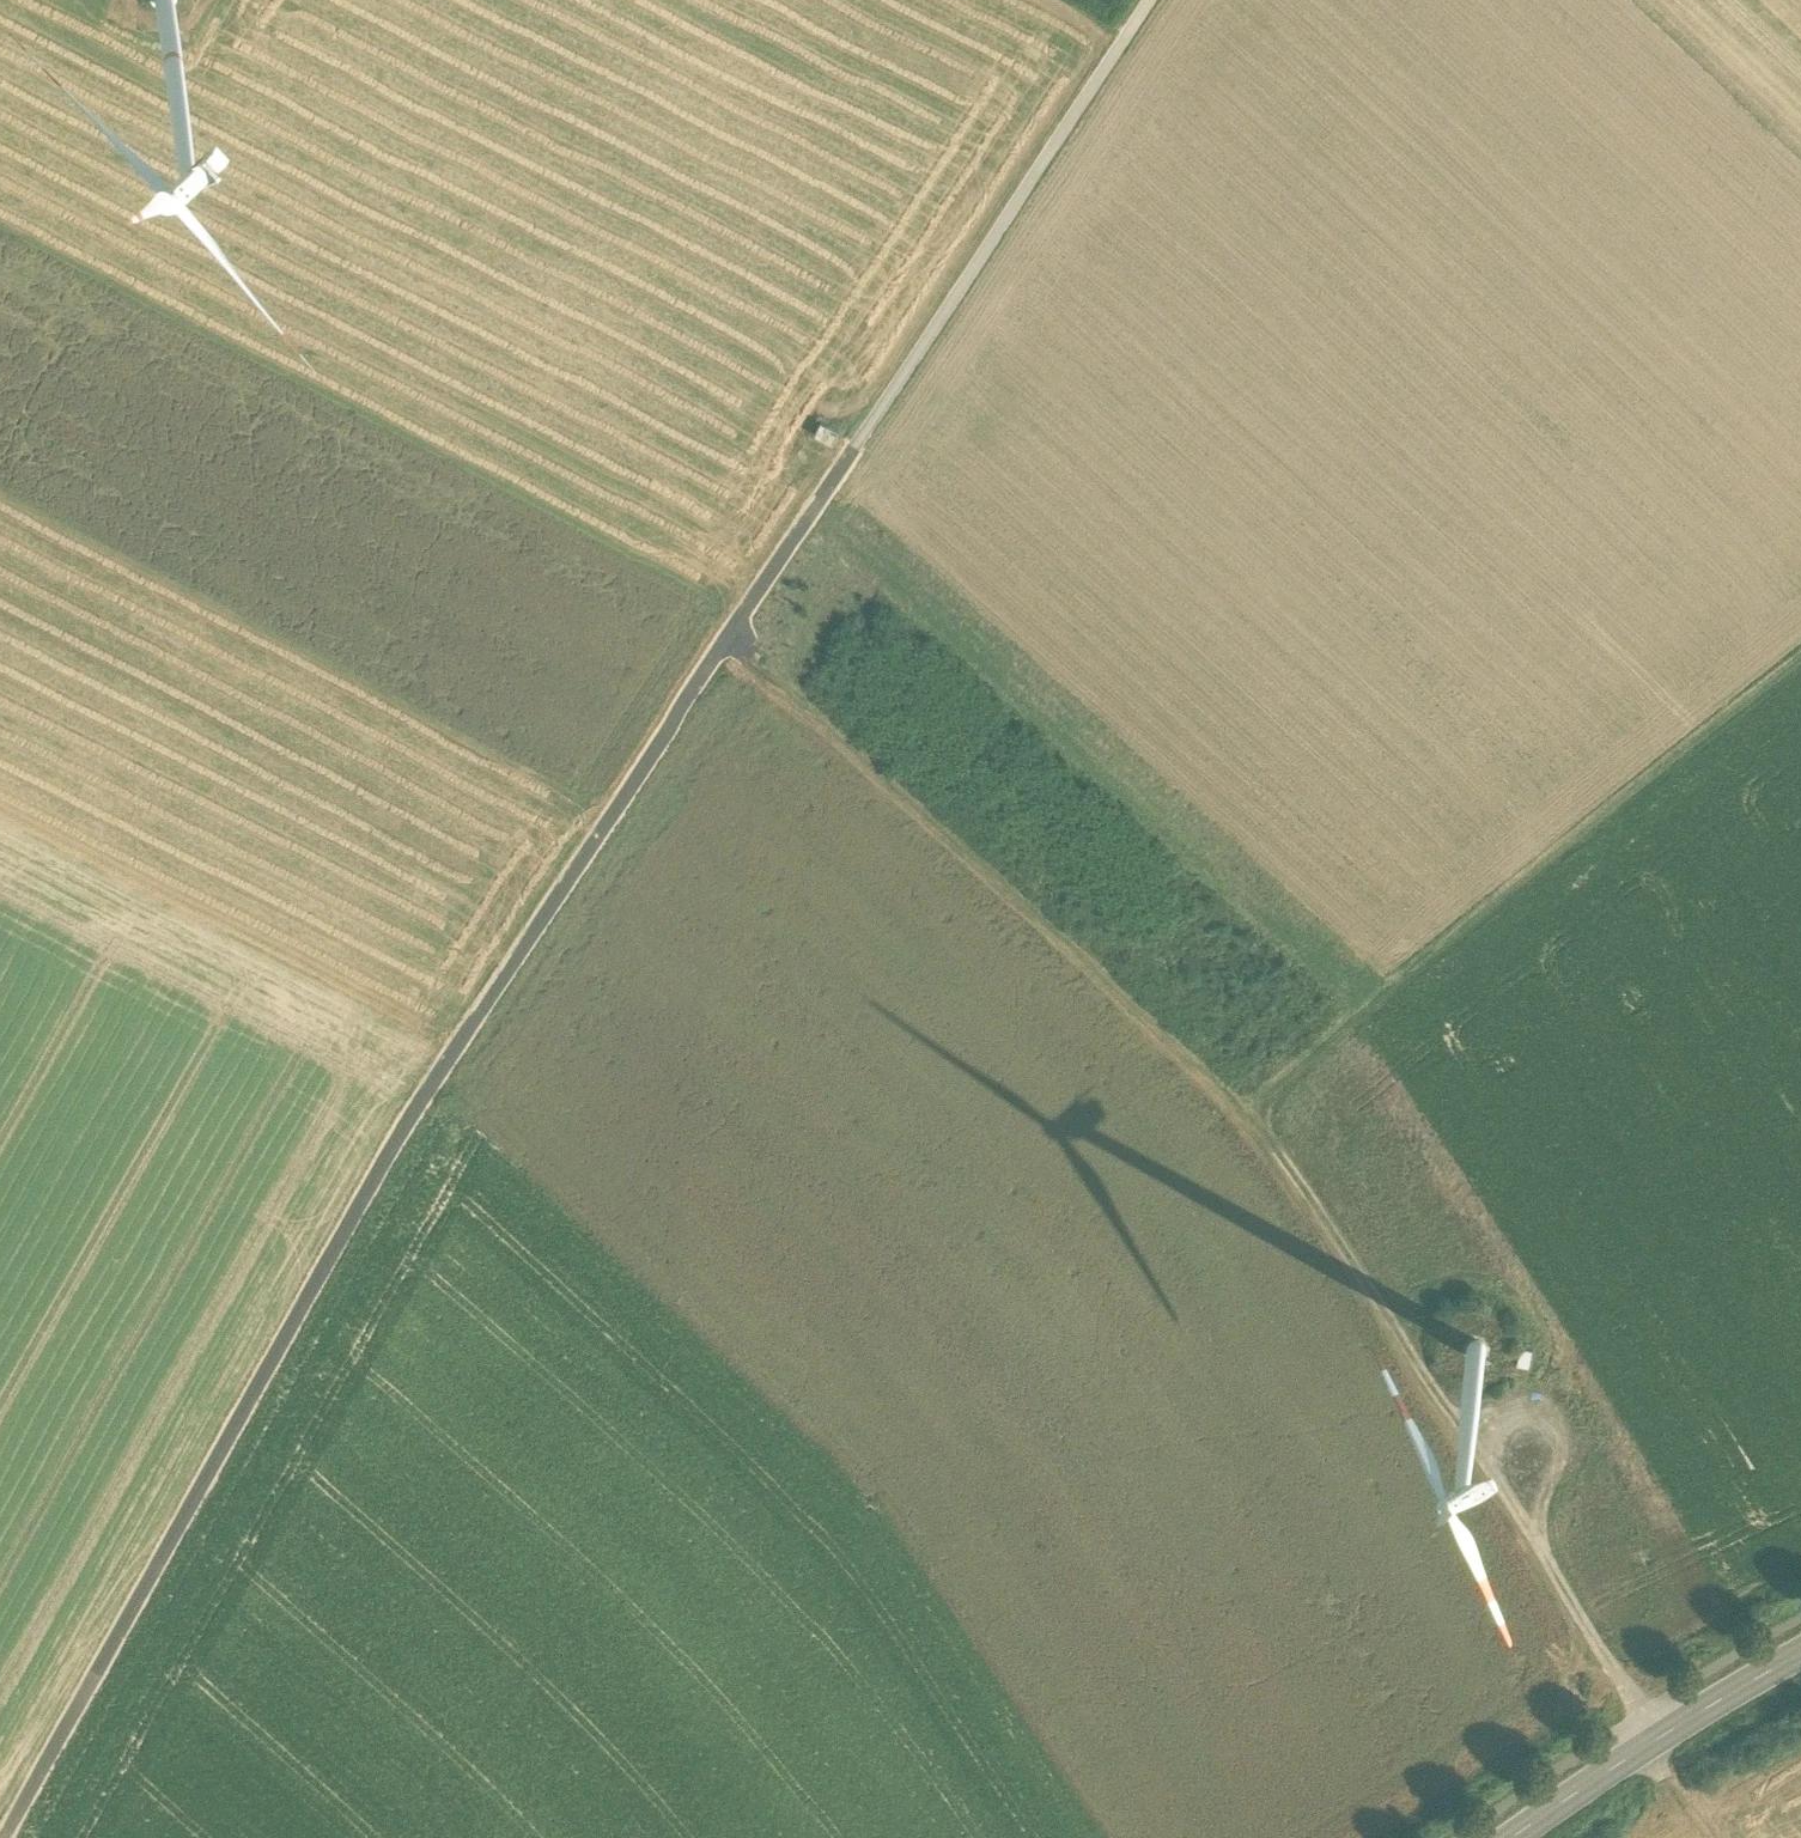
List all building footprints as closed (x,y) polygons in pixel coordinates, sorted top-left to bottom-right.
[(1531,1355),(1520,1352),(1516,1369),(1528,1371),(1531,1355)]
